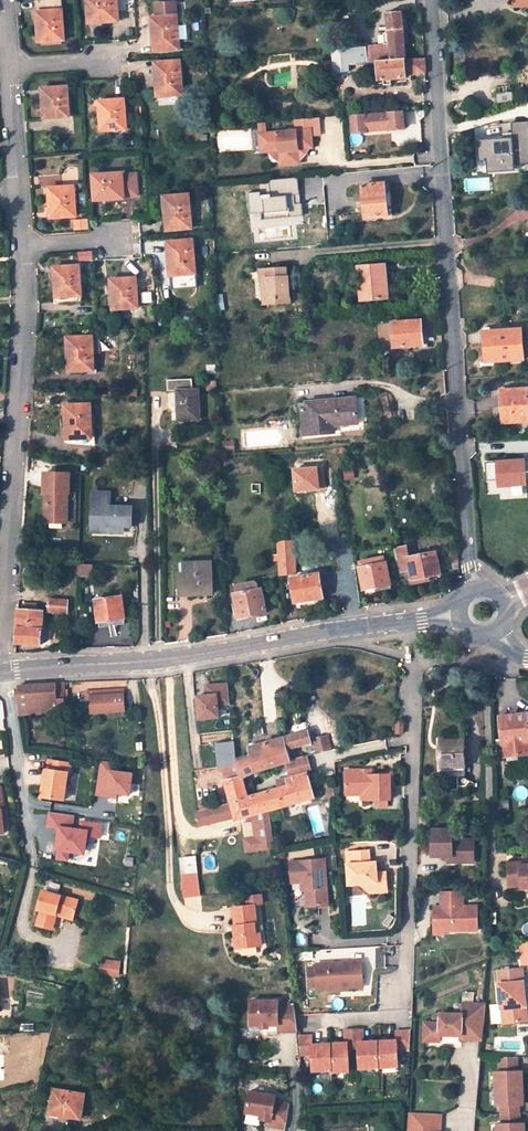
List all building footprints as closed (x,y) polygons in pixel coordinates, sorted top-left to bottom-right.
[(37,1),(37,12),(41,12),(42,30),(39,30),(39,42),(65,40),(62,0),(50,0),(37,1)] [(90,23),(101,22),(101,19),(118,18),(117,0),(89,0),(90,23)] [(158,52),(179,50),(178,43),(178,35),(186,34),(185,23),(177,24),(177,16),(176,16),(174,17),(173,3),(156,4),(157,18),(151,18),(152,29),(157,29),(158,52)] [(401,12),(387,13),(389,33),(390,45),(391,60),(405,59),(403,27),(401,12)] [(186,34),(178,35),(178,43),(187,43),(186,34)] [(391,60),(390,45),(384,45),(365,47),(367,64),(377,64),(377,61),(391,60)] [(350,71),(349,66),(367,64),(365,47),(333,49),(334,60),(339,60),(340,72),(350,71)] [(379,81),(406,79),(406,74),(425,73),(425,58),(405,59),(391,60),(377,61),(377,64),(379,81)] [(180,62),(159,63),(161,85),(157,86),(158,96),(182,95),(180,62)] [(68,87),(43,89),(43,100),(46,100),(47,118),(70,117),(68,87)] [(497,93),(496,93),(496,104),(514,103),(513,92),(511,92),(497,93)] [(124,100),(100,102),(100,113),(103,113),(104,131),(126,130),(124,100)] [(351,116),(352,133),(405,129),(404,112),(351,116)] [(259,123),(259,132),(265,131),(267,151),(274,151),(279,155),(280,165),(300,164),(299,153),(302,148),(312,147),(311,136),(320,135),(319,118),(259,123)] [(527,163),(527,120),(511,121),(512,135),(476,138),(478,160),(486,160),(487,171),(514,169),(514,164),(527,163)] [(491,122),(494,130),(500,128),(498,120),(491,122)] [(123,173),(93,175),(95,201),(106,200),(106,197),(124,196),(123,173)] [(263,213),(263,218),(301,215),(298,176),(268,179),(269,191),(247,193),(249,214),(263,213)] [(260,181),(259,192),(268,192),(268,182),(260,181)] [(389,183),(362,186),(363,197),(357,197),(357,209),(365,208),(366,218),(392,215),(389,183)] [(75,187),(53,188),(54,206),(51,207),(51,218),(76,216),(75,187)] [(188,195),(164,197),(165,209),(168,208),(170,230),(191,228),(188,195)] [(193,241),(171,242),(173,264),(170,264),(171,276),(195,274),(193,241)] [(386,265),(359,267),(362,301),(389,299),(386,265)] [(80,267),(55,268),(55,279),(58,278),(59,297),(81,295),(80,267)] [(286,268),(259,269),(260,279),(261,279),(266,279),(267,300),(274,300),(274,304),(290,303),(289,276),(287,277),(286,268)] [(136,279),(111,280),(111,291),(114,291),(115,309),(138,308),(136,279)] [(81,302),(81,295),(59,297),(54,297),(55,304),(81,302)] [(422,321),(392,324),(394,347),(423,345),(422,321)] [(523,329),(488,332),(490,361),(525,359),(523,329)] [(93,337),(68,338),(68,349),(71,349),(72,372),(94,371),(93,337)] [(208,375),(206,375),(207,390),(217,390),(216,363),(208,363),(208,375)] [(192,380),(167,381),(167,391),(178,391),(179,421),(201,420),(199,390),(193,390),(192,380)] [(504,390),(505,402),(501,402),(503,423),(527,421),(527,389),(504,390)] [(357,398),(306,402),(307,410),(309,436),(335,433),(334,422),(339,422),(339,426),(359,424),(357,398)] [(91,405),(66,406),(66,417),(70,417),(70,439),(92,439),(91,405)] [(303,436),(309,436),(307,410),(301,410),(303,436)] [(507,469),(511,481),(505,483),(503,483),(508,498),(527,492),(527,463),(507,469)] [(511,481),(507,469),(501,471),(505,483),(511,481)] [(70,474),(46,473),(45,493),(48,493),(48,503),(46,502),(45,522),(67,523),(68,503),(67,503),(67,493),(70,493),(70,474)] [(93,493),(93,525),(101,526),(101,531),(123,532),(124,526),(136,526),(136,508),(110,507),(111,493),(93,493)] [(299,568),(296,568),(294,541),(277,542),(278,554),(279,562),(280,575),(296,574),(296,571),(299,571),(299,568)] [(395,554),(410,551),(409,546),(394,548),(395,554)] [(430,577),(441,575),(436,552),(411,557),(410,551),(395,554),(398,572),(411,570),(413,580),(430,577)] [(384,557),(360,562),(361,568),(360,568),(364,590),(375,588),(391,585),(387,563),(385,563),(384,557)] [(180,574),(179,574),(180,590),(180,596),(214,595),(212,562),(184,563),(184,574),(180,574)] [(320,575),(291,579),(295,603),(309,601),(324,598),(320,575)] [(430,577),(413,580),(414,586),(431,582),(430,577)] [(261,589),(235,594),(240,619),(267,614),(261,589)] [(121,596),(96,600),(99,622),(125,618),(121,596)] [(69,600),(50,599),(48,612),(68,614),(69,600)] [(41,645),(43,611),(37,611),(25,610),(18,610),(16,644),(41,645)] [(125,618),(99,622),(100,628),(126,625),(125,618)] [(17,685),(20,715),(34,714),(57,712),(58,701),(65,700),(65,683),(17,685)] [(197,696),(199,718),(219,717),(218,704),(230,703),(228,683),(206,685),(207,695),(197,696)] [(93,693),(93,713),(127,712),(127,692),(93,693)] [(503,744),(504,756),(527,754),(527,715),(527,714),(500,717),(503,744)] [(291,759),(288,749),(308,743),(311,742),(308,731),(305,732),(248,746),(249,756),(255,772),(287,763),(291,761),(291,759)] [(328,736),(315,738),(318,754),(331,751),(328,736)] [(443,738),(440,738),(441,767),(450,766),(465,766),(462,737),(460,737),(460,740),(443,740),(443,738)] [(248,796),(244,776),(241,777),(236,760),(234,741),(217,743),(219,768),(223,767),(223,771),(225,780),(231,803),(249,799),(248,796)] [(249,756),(236,760),(241,777),(244,776),(255,772),(249,756)] [(307,767),(289,771),(291,775),(308,772),(311,771),(307,756),(304,757),(307,767)] [(291,761),(287,763),(289,771),(307,767),(304,757),(291,759),(291,761)] [(132,771),(110,768),(111,761),(100,759),(94,795),(116,798),(117,793),(129,795),(132,771)] [(43,786),(41,796),(63,799),(65,790),(67,790),(71,763),(48,760),(44,787),(43,786)] [(466,776),(465,766),(450,766),(451,777),(466,776)] [(279,788),(261,793),(263,803),(268,802),(270,810),(315,797),(308,772),(291,775),(285,776),(286,777),(277,780),(279,788)] [(363,772),(346,773),(346,793),(362,793),(362,797),(362,803),(391,802),(391,776),(372,777),(363,777),(363,772)] [(249,799),(231,803),(235,820),(246,817),(253,815),(270,810),(268,802),(263,803),(261,793),(248,796),(249,799)] [(200,810),(211,808),(210,802),(199,805),(200,810)] [(200,825),(218,821),(214,807),(211,808),(200,810),(197,811),(200,825)] [(46,827),(56,828),(53,859),(69,861),(70,852),(84,854),(86,837),(101,838),(102,822),(75,819),(76,814),(47,811),(46,827)] [(453,830),(432,830),(432,857),(449,857),(453,857),(453,863),(463,863),(463,857),(475,857),(475,840),(453,840),(453,830)] [(368,852),(346,854),(349,886),(359,885),(369,894),(387,893),(385,874),(377,874),(376,873),(375,873),(374,872),(373,866),(375,865),(376,865),(376,864),(369,864),(368,852)] [(196,858),(180,859),(181,874),(192,873),(197,872),(196,858)] [(328,908),(325,862),(299,864),(289,864),(290,885),(300,885),(307,885),(307,890),(304,890),(305,893),(307,909),(328,908)] [(520,865),(520,863),(508,864),(510,887),(523,886),(523,888),(527,888),(527,864),(520,865)] [(192,873),(181,874),(182,881),(192,880),(192,873)] [(192,880),(182,881),(184,898),(200,896),(198,879),(192,880)] [(79,900),(43,891),(38,910),(41,911),(37,926),(53,930),(57,915),(58,910),(75,915),(79,900)] [(463,892),(441,892),(441,902),(444,902),(444,907),(433,907),(434,927),(444,927),(444,931),(478,930),(478,907),(463,907),(463,892)] [(256,923),(254,904),(253,905),(234,906),(233,907),(235,926),(237,926),(238,935),(237,935),(234,935),(236,949),(261,946),(260,933),(256,933),(255,924),(256,923)] [(57,915),(73,920),(75,915),(58,910),(57,915)] [(118,975),(120,960),(104,959),(102,974),(118,975)] [(362,963),(316,966),(316,969),(317,988),(317,991),(364,988),(362,963)] [(502,982),(500,982),(504,1023),(527,1020),(524,979),(523,968),(501,971),(502,982)] [(316,969),(309,969),(310,989),(317,988),(316,969)] [(278,1001),(250,1002),(251,1026),(261,1026),(261,1028),(268,1028),(268,1025),(278,1025),(278,1032),(297,1031),(296,1017),(295,1007),(278,1007),(278,1001)] [(425,1020),(423,1038),(439,1040),(440,1033),(462,1035),(462,1031),(482,1033),(485,1004),(464,1002),(463,1013),(441,1011),(441,1021),(425,1020)] [(491,1023),(499,1023),(498,1003),(490,1004),(491,1023)] [(298,1037),(300,1055),(313,1054),(314,1071),(334,1070),(334,1072),(351,1071),(349,1049),(360,1048),(361,1068),(399,1066),(398,1049),(411,1048),(412,1030),(397,1031),(397,1039),(364,1042),(363,1029),(345,1030),(346,1043),(313,1045),(312,1036),(298,1037)] [(462,1035),(461,1039),(482,1040),(482,1033),(462,1031),(462,1035)] [(520,1071),(489,1070),(490,1106),(495,1105),(498,1117),(519,1115),(520,1071)] [(85,1093),(54,1089),(50,1112),(60,1114),(59,1115),(81,1119),(85,1093)] [(276,1097),(250,1093),(247,1114),(262,1116),(272,1118),(271,1122),(271,1127),(286,1130),(290,1105),(275,1103),(276,1097)] [(407,1130),(440,1130),(441,1115),(408,1113),(407,1130)] [(493,1123),(493,1130),(520,1130),(520,1123),(493,1123)]
